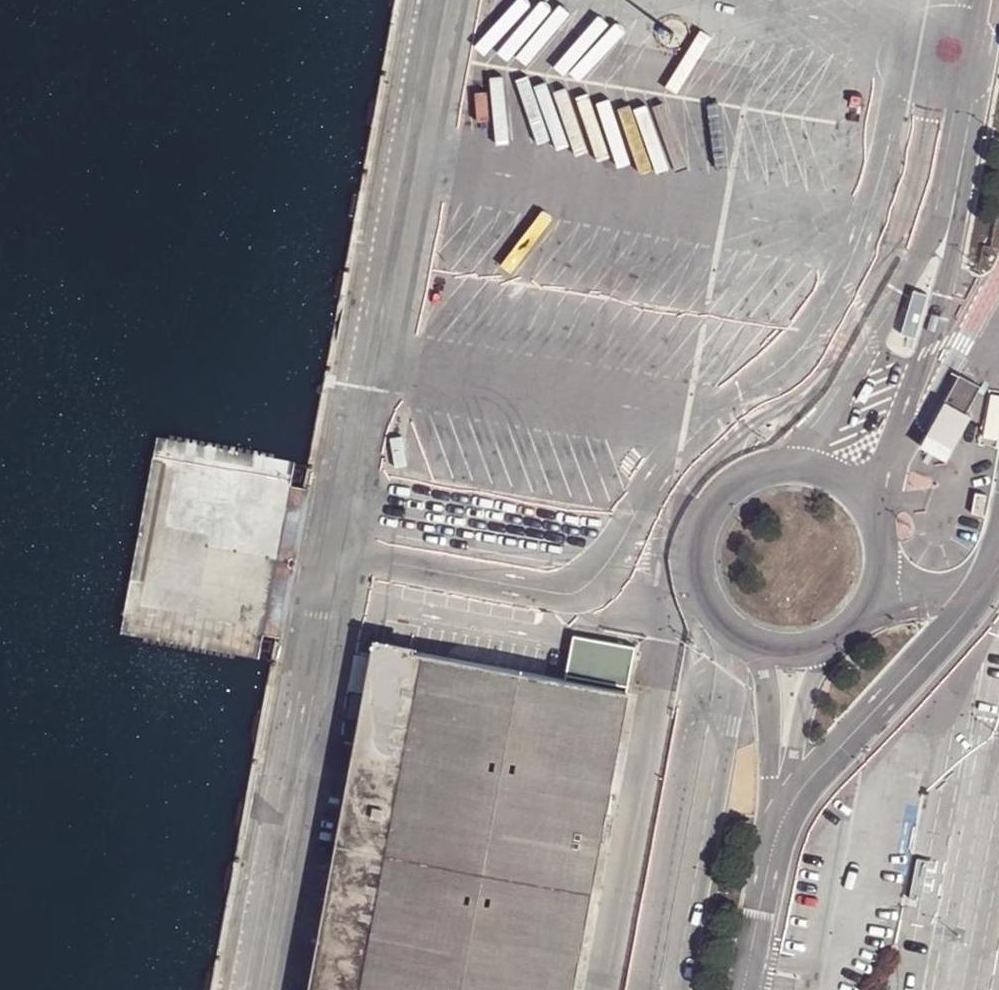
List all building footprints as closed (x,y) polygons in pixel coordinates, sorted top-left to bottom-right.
[(578,636),(569,681),(631,692),(639,648),(578,636)] [(316,989),(570,989),(631,692),(569,681),(381,646),(316,989)]
